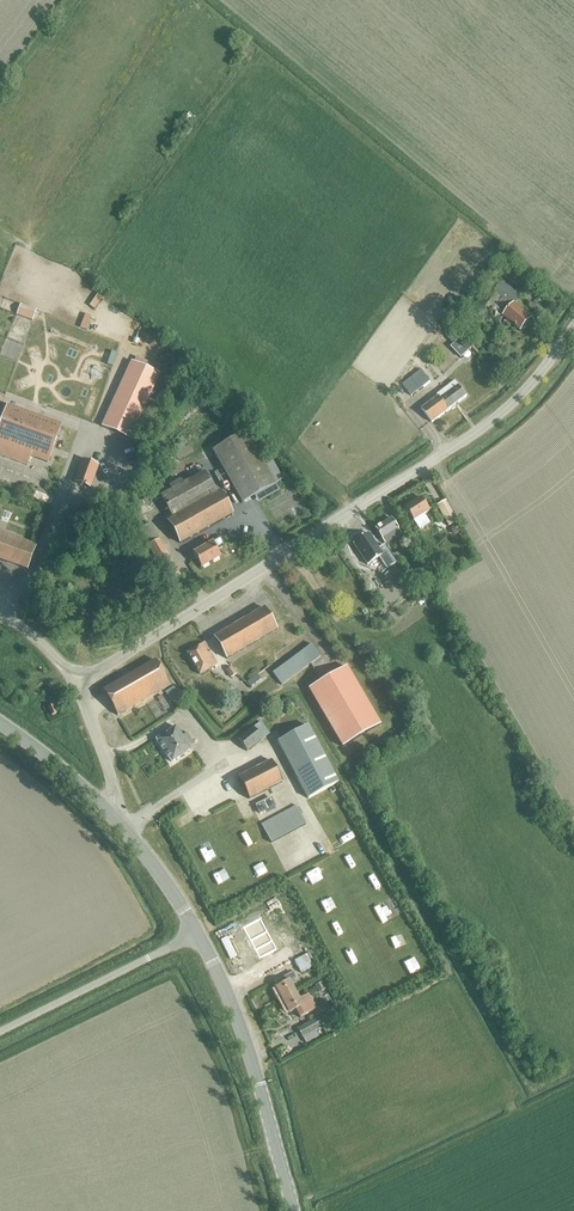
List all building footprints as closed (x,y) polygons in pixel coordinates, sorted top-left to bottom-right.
[(186,122),(195,108),(190,105),(180,119),(186,122)] [(500,289),(510,298),(514,294),(504,285),(500,289)] [(514,304),(514,305),(504,296),(503,297),(498,293),(488,304),(494,309),(495,307),(504,315),(503,317),(520,331),(521,330),(524,330),(527,326),(527,323),(531,319),(514,304)] [(20,304),(16,314),(32,320),(36,310),(20,304)] [(90,314),(85,312),(80,326),(85,328),(90,314)] [(130,328),(107,320),(104,328),(127,336),(130,328)] [(17,345),(19,332),(5,329),(3,343),(17,345)] [(101,427),(129,440),(159,374),(131,361),(101,427)] [(402,385),(411,397),(430,382),(421,370),(402,385)] [(421,410),(432,423),(467,396),(459,386),(441,400),(439,397),(421,410)] [(0,425),(0,455),(26,465),(29,456),(47,462),(61,425),(7,405),(0,425)] [(269,459),(263,463),(245,432),(211,451),(241,503),(281,480),(269,459)] [(82,460),(74,482),(90,488),(98,465),(82,460)] [(218,492),(215,494),(203,472),(160,496),(172,518),(167,521),(180,544),(231,515),(218,492)] [(405,508),(419,530),(429,523),(423,514),(429,511),(420,498),(405,508)] [(436,505),(448,526),(457,520),(445,500),(436,505)] [(376,528),(386,543),(401,534),(391,518),(376,528)] [(148,546),(168,582),(180,575),(149,524),(139,530),(149,546),(148,546)] [(27,569),(36,545),(0,532),(0,559),(27,569)] [(368,533),(353,543),(367,565),(378,558),(386,569),(395,563),(383,545),(378,548),(368,533)] [(192,553),(201,568),(220,558),(216,551),(225,546),(220,538),(192,553)] [(393,555),(398,563),(403,559),(398,551),(393,555)] [(388,570),(393,578),(401,573),(396,565),(388,570)] [(214,637),(227,659),(277,630),(264,608),(214,637)] [(187,652),(199,674),(217,665),(204,642),(187,652)] [(271,672),(281,685),(320,657),(310,644),(271,672)] [(103,690),(117,715),(169,685),(155,661),(103,690)] [(306,687),(341,745),(378,722),(344,664),(306,687)] [(246,681),(249,686),(261,678),(257,673),(246,681)] [(170,681),(171,691),(182,690),(181,680),(170,681)] [(47,706),(51,714),(55,712),(52,704),(47,706)] [(237,738),(246,750),(269,735),(261,722),(237,738)] [(277,741),(308,798),(337,781),(306,724),(277,741)] [(186,733),(182,736),(176,725),(156,739),(171,763),(191,750),(189,747),(193,743),(186,733)] [(237,777),(248,799),(281,782),(269,760),(237,777)] [(318,793),(325,806),(331,803),(324,790),(318,793)] [(260,824),(269,842),(306,824),(296,805),(260,824)] [(344,834),(358,830),(356,824),(343,828),(344,834)] [(208,854),(216,850),(207,834),(200,838),(208,854)] [(213,861),(221,874),(231,868),(223,855),(213,861)] [(397,905),(403,902),(400,894),(393,897),(397,905)] [(383,895),(376,898),(384,915),(391,911),(383,895)] [(336,925),(348,921),(345,913),(334,917),(336,925)] [(390,925),(396,939),(408,935),(402,920),(390,925)] [(278,951),(260,921),(243,929),(259,959),(278,951)] [(359,934),(346,938),(350,950),(363,946),(359,934)] [(412,965),(422,959),(415,948),(405,954),(412,965)] [(293,961),(300,973),(313,966),(305,954),(293,961)] [(282,1001),(296,993),(289,980),(294,977),(292,972),(279,979),(282,983),(275,987),(282,1001)] [(296,993),(282,1001),(289,1013),(296,1009),(298,1014),(300,1017),(315,1009),(307,994),(299,999),(296,993)] [(297,1029),(302,1037),(321,1026),(317,1018),(297,1029)]
